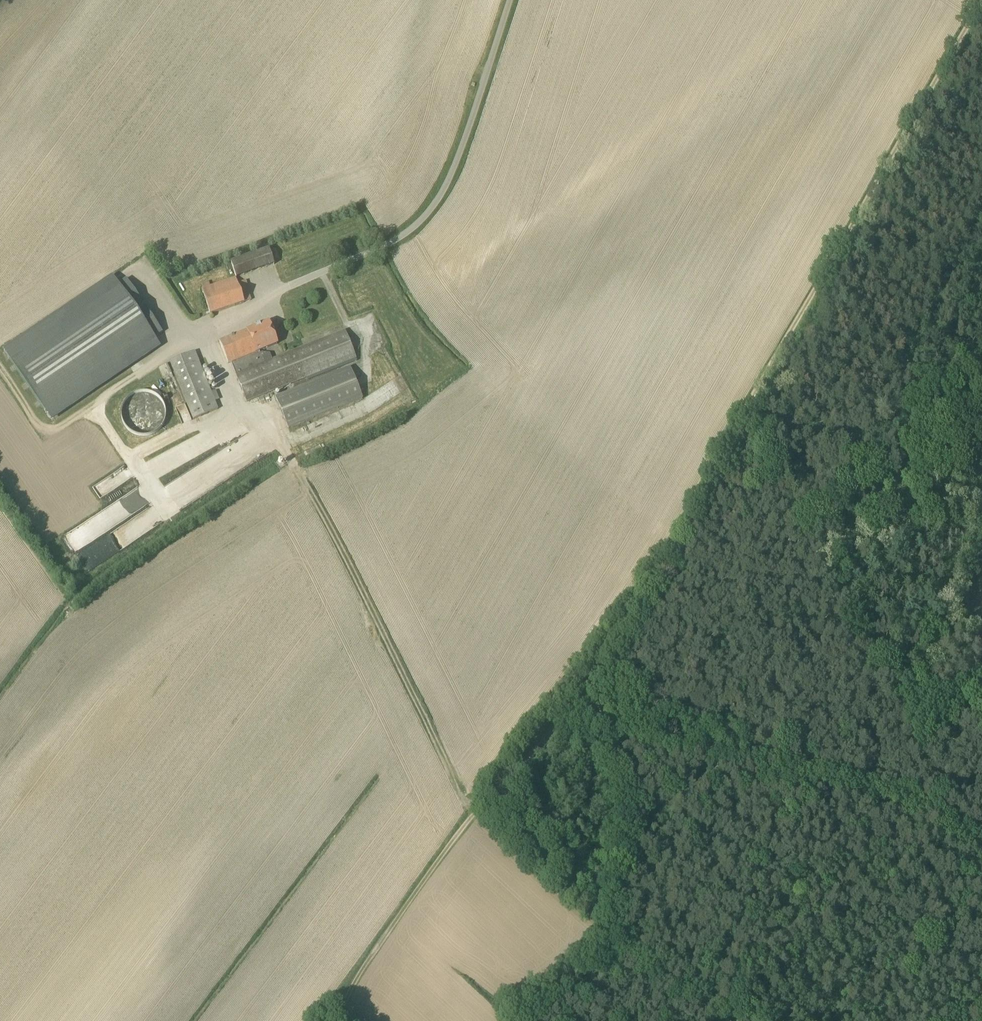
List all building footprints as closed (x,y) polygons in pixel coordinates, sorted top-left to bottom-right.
[(272,267),(267,250),(230,261),(235,278),(272,267)] [(113,277),(4,351),(51,419),(159,345),(154,337),(163,332),(126,279),(118,284),(113,277)] [(202,289),(210,314),(244,303),(251,300),(246,285),(239,287),(235,278),(202,289)] [(231,363),(260,351),(278,344),(269,321),(247,330),(219,342),(228,362),(230,362),(231,363)] [(260,351),(231,363),(245,400),(355,361),(345,331),(272,359),(270,353),(263,353),(263,352),(260,353),(260,351)] [(219,409),(216,401),(220,400),(216,390),(212,392),(195,351),(170,361),(193,419),(219,409)] [(363,399),(350,367),(276,397),(289,428),(363,399)] [(122,425),(126,431),(132,435),(139,437),(146,437),(152,435),(159,430),(163,424),(165,417),(164,409),(160,402),(155,397),(148,394),(141,393),(133,395),(127,399),(123,405),(121,411),(120,418),(122,425)] [(236,426),(224,430),(227,440),(240,435),(236,426)] [(121,468),(93,485),(99,496),(128,479),(121,468)] [(130,496),(64,531),(76,553),(77,552),(86,569),(147,537),(135,515),(140,512),(130,496)]
